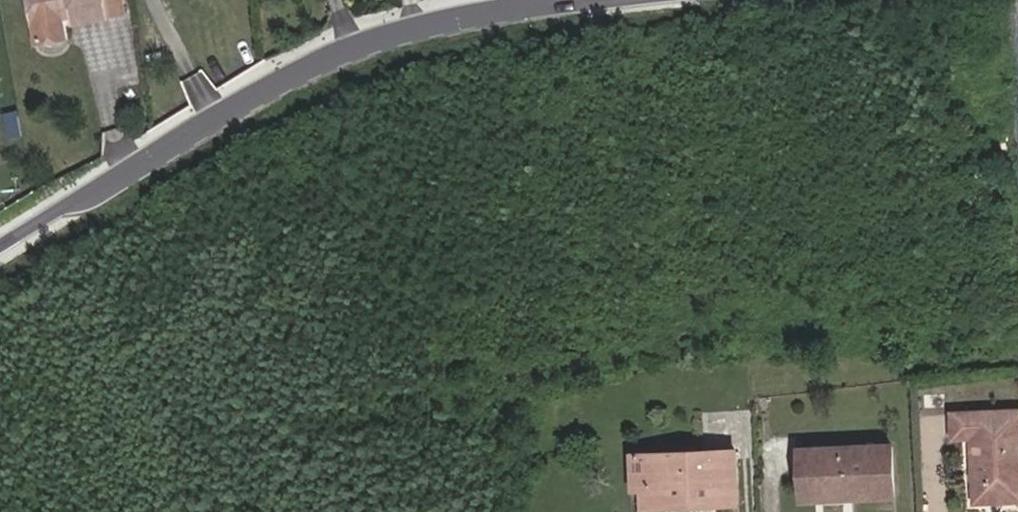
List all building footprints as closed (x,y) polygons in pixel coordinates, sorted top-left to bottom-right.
[(35,44),(64,40),(61,21),(60,16),(72,14),(73,19),(74,26),(105,20),(101,0),(27,0),(35,44)] [(1016,413),(946,413),(946,438),(968,437),(968,500),(1017,500),(1016,413)] [(796,449),(798,499),(832,497),(832,493),(864,492),(864,495),(884,494),(882,446),(796,449)] [(645,511),(664,511),(675,511),(674,507),(708,505),(709,510),(728,508),(725,455),(642,460),(645,511)]
